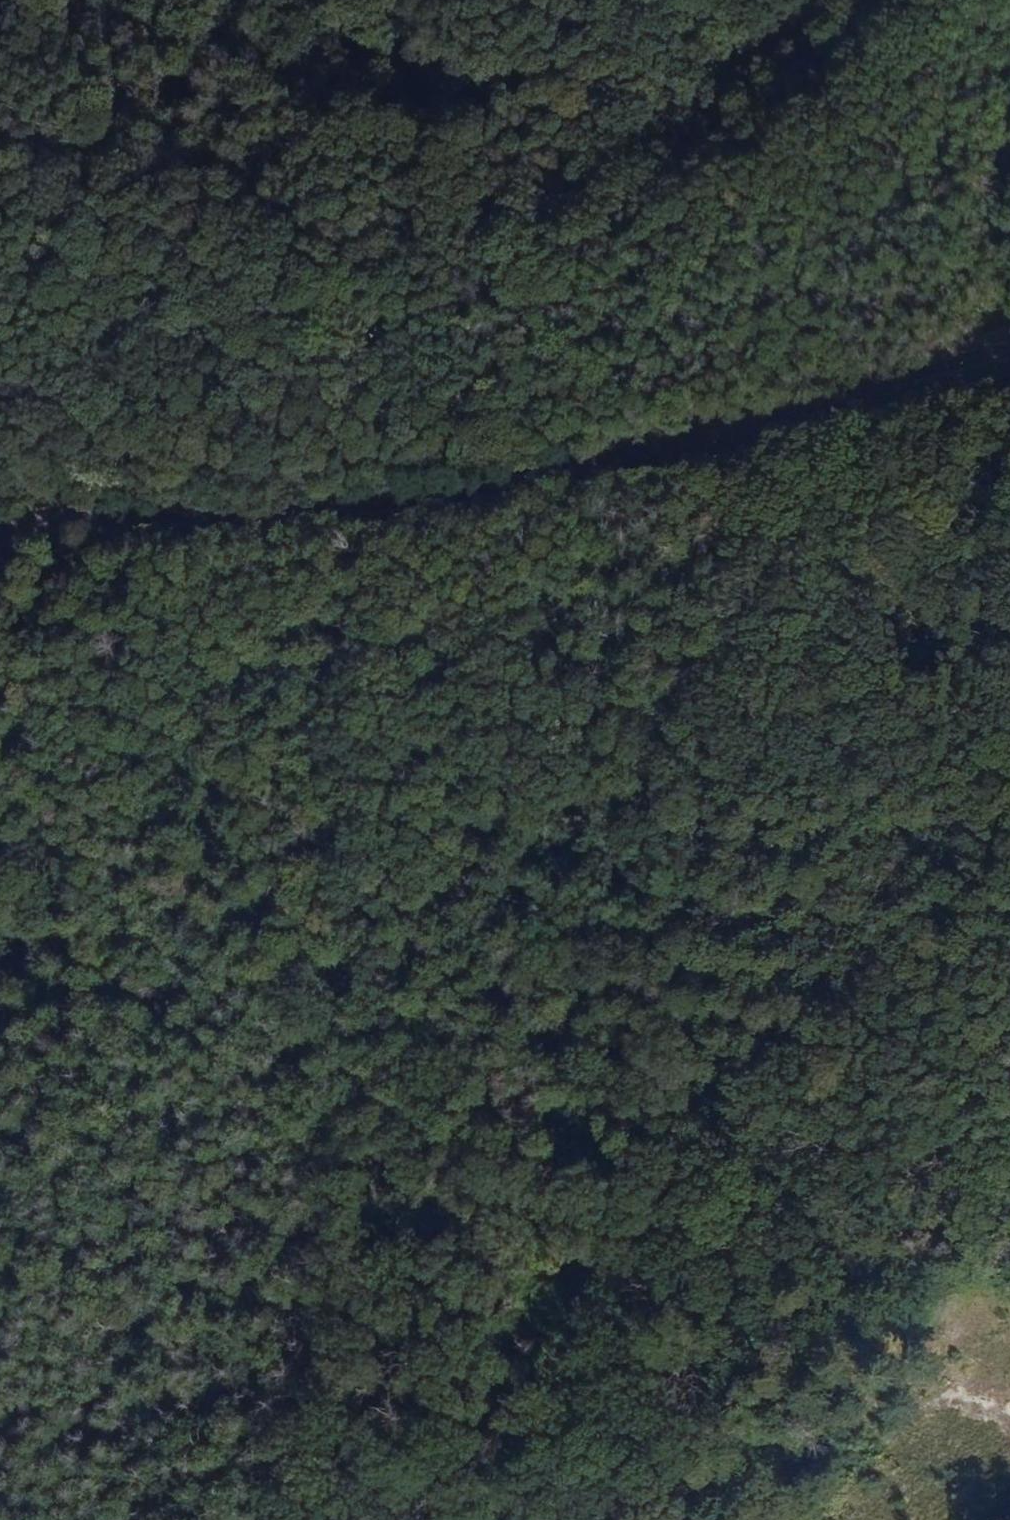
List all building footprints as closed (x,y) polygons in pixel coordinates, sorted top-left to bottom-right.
[(975,1383),(979,1411),(1005,1419),(1009,1427),(1009,1374),(946,1357),(938,1380),(975,1383)] [(975,1383),(938,1380),(933,1396),(979,1411),(975,1383)]
